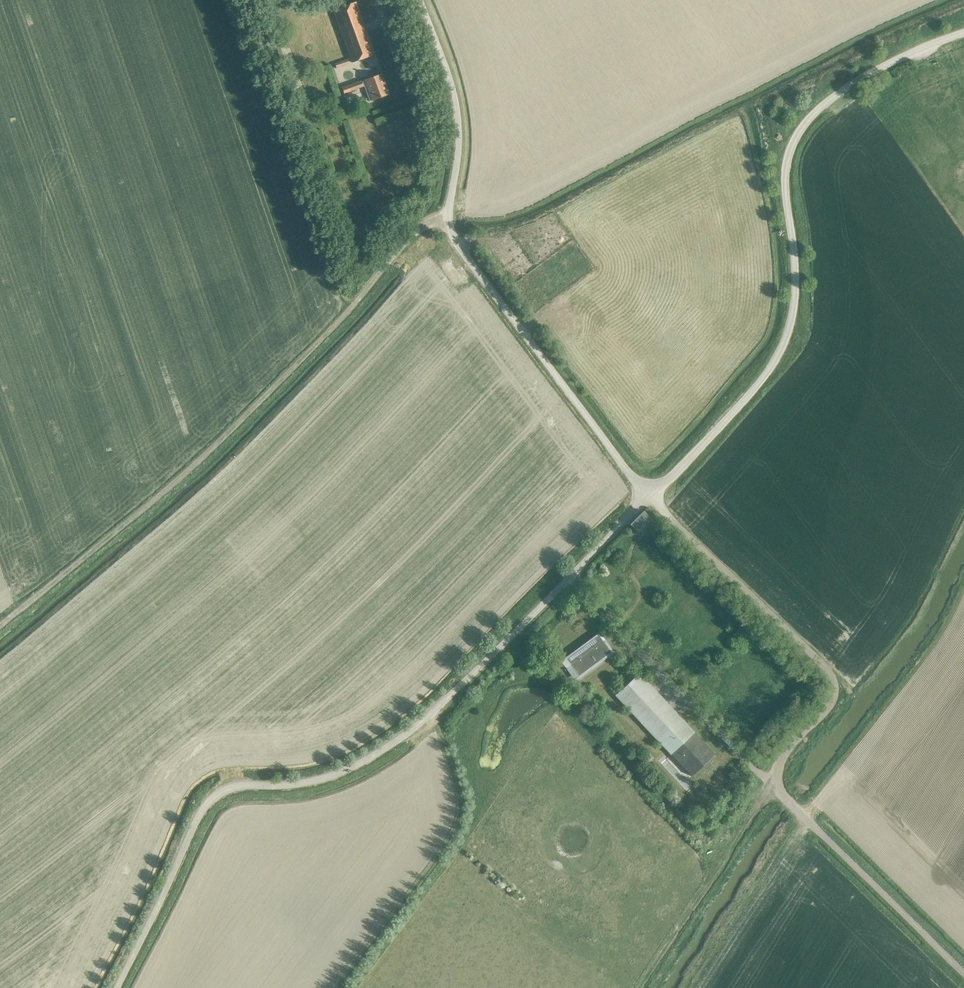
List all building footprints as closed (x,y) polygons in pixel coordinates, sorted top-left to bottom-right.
[(352,63),(374,55),(355,2),(333,10),(352,63)] [(336,69),(349,64),(347,59),(334,64),(336,69)] [(364,80),(372,101),(388,95),(381,74),(364,80)] [(344,93),(363,86),(361,81),(346,86),(342,88),(344,93)] [(487,255),(495,266),(500,262),(492,251),(487,255)] [(643,511),(630,524),(641,536),(655,523),(651,518),(643,511)] [(611,651),(597,633),(566,657),(579,674),(611,651)] [(715,755),(694,732),(639,673),(615,695),(692,777),(715,755)]
